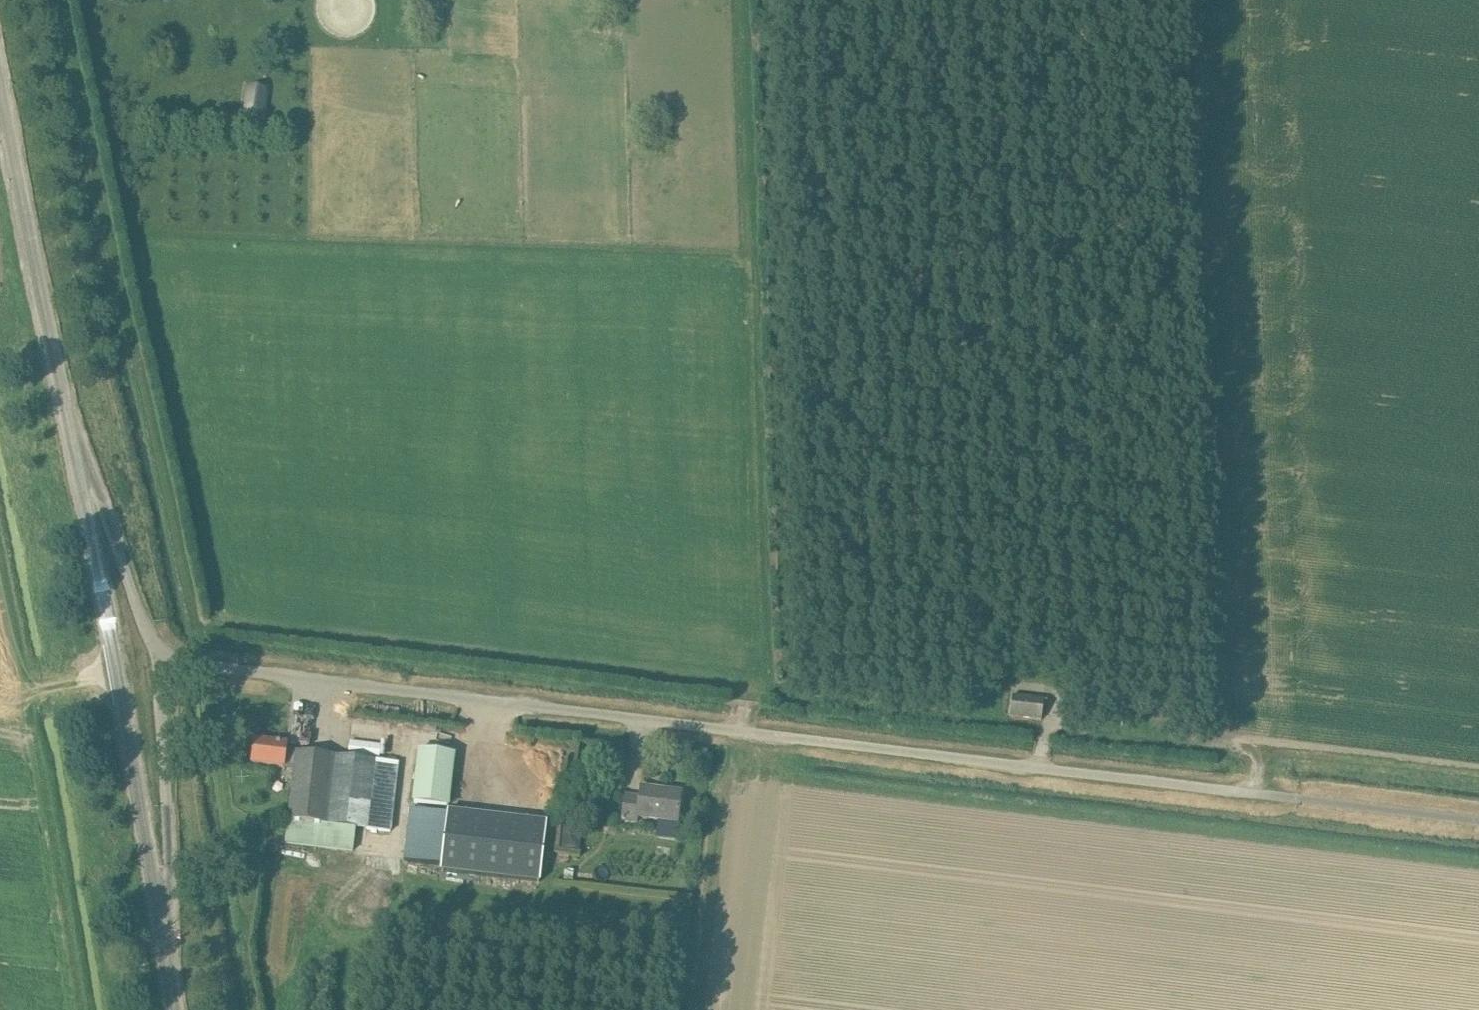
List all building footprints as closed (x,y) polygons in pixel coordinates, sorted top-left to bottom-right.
[(244,88),(239,117),(263,121),(267,92),(244,88)] [(1041,721),(1043,701),(1011,697),(1009,717),(1041,721)] [(254,739),(251,763),(283,767),(294,769),(288,819),(355,827),(390,832),(397,764),(296,751),(285,750),(286,743),(284,743),(254,739)] [(447,807),(453,754),(420,750),(413,803),(447,807)] [(676,822),(680,791),(640,787),(639,797),(624,795),(621,821),(635,822),(636,818),(676,822)] [(540,883),(546,822),(447,811),(440,871),(540,883)]
